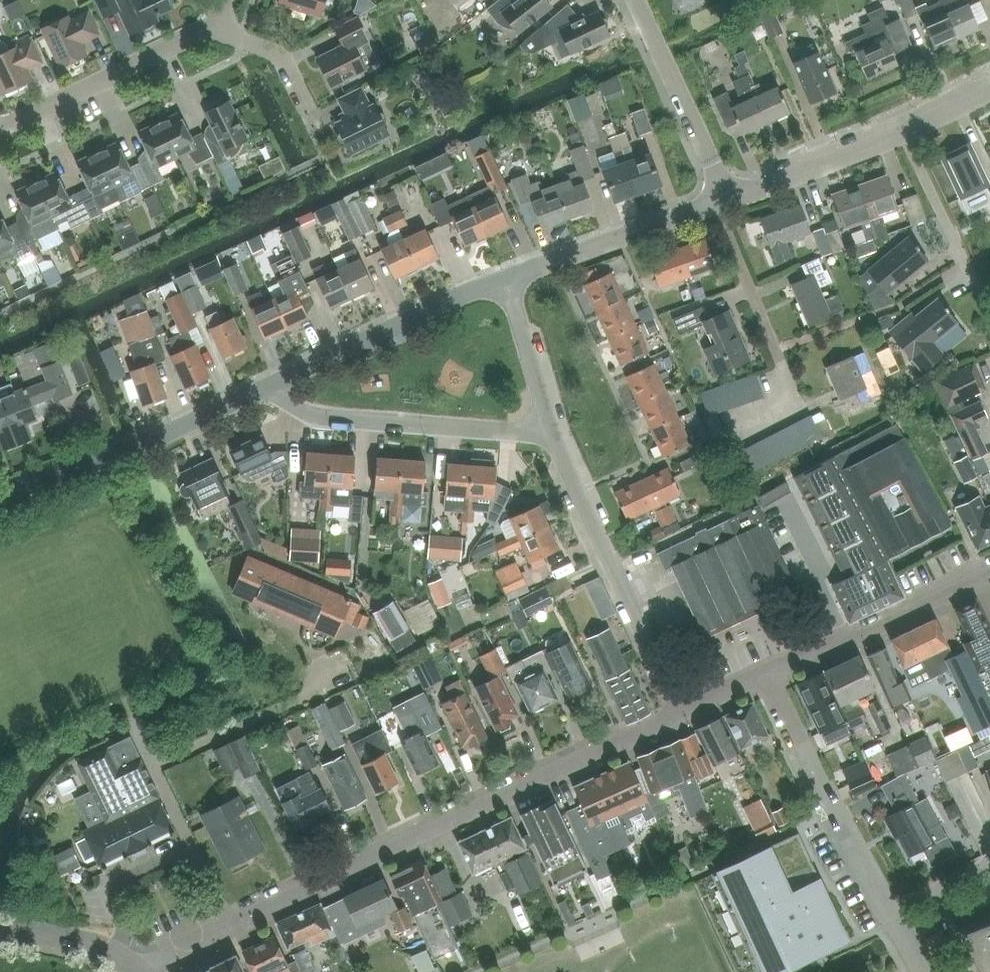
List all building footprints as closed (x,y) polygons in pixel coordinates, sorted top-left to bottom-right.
[(12,10),(9,0),(0,0),(0,13),(12,10)] [(170,7),(168,4),(170,1),(170,0),(98,0),(105,16),(120,9),(131,33),(142,28),(143,29),(146,29),(150,28),(153,26),(154,24),(153,22),(157,21),(154,15),(170,7)] [(278,3),(321,16),(325,0),(279,0),(278,3)] [(487,8),(498,21),(501,24),(504,25),(507,27),(511,28),(515,28),(518,32),(551,6),(547,1),(547,0),(498,0),(487,8)] [(940,2),(928,7),(926,2),(916,7),(913,0),(899,0),(906,18),(918,12),(923,24),(924,24),(934,47),(956,38),(940,2)] [(956,38),(978,28),(965,0),(944,0),(940,2),(956,38)] [(598,11),(585,17),(578,21),(575,14),(567,4),(520,44),(525,50),(532,52),(555,40),(556,41),(557,42),(558,43),(559,43),(560,44),(561,45),(562,45),(563,46),(564,46),(564,47),(565,47),(566,47),(567,48),(568,48),(569,48),(571,53),(609,35),(606,28),(607,26),(607,23),(606,20),(604,19),(601,18),(598,11)] [(783,32),(771,6),(759,12),(770,37),(783,32)] [(847,42),(852,54),(857,52),(868,77),(897,64),(892,53),(911,44),(900,19),(891,23),(883,6),(871,12),(874,19),(862,24),(866,33),(847,42)] [(80,42),(98,34),(88,12),(70,21),(68,17),(43,29),(61,67),(86,55),(80,42)] [(355,47),(368,41),(357,18),(335,28),(343,45),(317,58),(332,86),(365,69),(355,47)] [(43,62),(30,35),(14,42),(16,46),(9,49),(7,45),(4,42),(0,40),(0,90),(3,95),(34,80),(29,70),(29,66),(33,66),(42,62),(42,63),(43,62)] [(428,36),(415,42),(421,54),(433,48),(428,36)] [(835,92),(817,52),(806,56),(794,62),(811,102),(835,92)] [(750,87),(755,85),(750,74),(741,78),(740,78),(732,81),(742,104),(734,108),(727,94),(714,99),(727,128),(738,123),(743,134),(766,123),(750,87)] [(750,87),(766,123),(790,113),(778,88),(764,94),(759,83),(755,85),(750,87)] [(380,113),(377,113),(373,104),(370,105),(361,88),(339,99),(345,112),(341,115),(343,119),(336,123),(341,131),(339,136),(341,141),(346,142),(352,153),(378,140),(377,138),(387,132),(383,124),(384,123),(384,122),(385,121),(385,120),(385,119),(385,118),(385,117),(385,116),(384,115),(383,114),(382,113),(380,113)] [(467,88),(460,91),(465,102),(472,98),(467,88)] [(566,100),(575,122),(593,116),(584,93),(566,100)] [(437,102),(444,116),(461,108),(454,94),(437,102)] [(241,145),(243,141),(247,139),(229,101),(223,104),(222,103),(220,103),(218,103),(217,103),(216,104),(215,104),(214,105),(213,106),(213,107),(212,108),(212,109),(206,112),(215,132),(204,137),(218,164),(233,156),(236,153),(239,149),(241,145)] [(641,135),(653,130),(645,108),(633,113),(641,135)] [(213,156),(204,137),(202,132),(191,137),(179,112),(159,122),(176,158),(188,152),(197,164),(213,156)] [(156,167),(176,158),(159,122),(139,132),(151,157),(140,162),(151,185),(162,180),(156,167)] [(619,135),(639,193),(662,185),(651,153),(636,158),(627,132),(619,135)] [(616,201),(639,193),(619,135),(611,138),(615,151),(598,157),(603,170),(605,169),(616,201)] [(151,185),(140,162),(130,167),(117,142),(97,152),(114,188),(121,200),(151,185)] [(989,186),(969,143),(942,156),(961,198),(966,208),(979,201),(982,207),(983,206),(985,210),(989,208),(989,185),(989,186)] [(581,169),(585,180),(595,176),(583,144),(569,149),(577,170),(581,169)] [(492,196),(496,195),(508,188),(489,149),(474,156),(488,186),(492,196)] [(121,200),(114,188),(97,152),(77,161),(89,187),(79,192),(91,219),(103,213),(101,207),(118,199),(119,201),(121,200)] [(259,172),(274,167),(269,152),(254,157),(259,172)] [(594,208),(585,180),(581,169),(577,170),(568,173),(570,179),(556,184),(559,192),(569,217),(594,208)] [(91,219),(79,192),(68,197),(56,172),(36,181),(53,217),(57,226),(67,221),(71,228),(91,219)] [(529,184),(530,184),(527,174),(512,178),(520,202),(534,198),(529,184)] [(860,185),(878,237),(888,234),(882,216),(899,211),(887,176),(860,185)] [(559,192),(556,184),(544,188),(541,180),(530,184),(529,184),(534,198),(543,226),(569,217),(559,192)] [(57,226),(53,217),(36,181),(15,191),(28,216),(17,221),(21,231),(21,230),(22,232),(27,241),(34,256),(39,253),(34,243),(39,240),(38,239),(59,229),(57,226)] [(868,241),(878,237),(860,185),(833,194),(845,229),(861,223),(868,241)] [(509,223),(496,195),(492,196),(488,186),(479,191),(483,201),(473,205),(487,234),(509,223)] [(342,196),(343,198),(346,204),(347,203),(362,234),(376,228),(361,197),(360,197),(357,189),(342,196)] [(917,193),(901,198),(911,224),(927,219),(917,193)] [(487,234),(473,205),(469,195),(447,205),(444,198),(430,205),(440,227),(454,220),(465,244),(487,234)] [(360,235),(346,204),(343,198),(316,211),(320,219),(335,212),(349,240),(360,235)] [(792,257),(786,241),(810,233),(801,206),(763,219),(772,246),(770,246),(776,263),(792,257)] [(392,213),(398,227),(408,222),(401,209),(392,213)] [(390,231),(398,227),(392,213),(384,217),(390,231)] [(22,232),(12,237),(0,214),(0,256),(9,252),(9,253),(11,252),(16,264),(34,256),(27,241),(22,232)] [(404,238),(417,266),(439,256),(425,228),(424,229),(420,221),(410,226),(414,233),(404,238)] [(311,255),(298,225),(282,232),(296,263),(311,255)] [(832,252),(826,233),(824,227),(813,231),(817,243),(815,243),(816,247),(819,247),(822,257),(833,254),(832,252)] [(417,266),(404,238),(403,238),(398,229),(389,233),(386,239),(378,243),(380,249),(381,249),(395,277),(417,266)] [(826,233),(832,252),(845,248),(838,229),(826,233)] [(888,294),(928,261),(908,237),(868,270),(859,277),(860,278),(867,295),(880,284),(888,294)] [(705,239),(690,244),(691,247),(679,251),(678,249),(677,249),(687,277),(715,267),(705,239)] [(335,258),(340,268),(353,296),(373,287),(360,258),(356,248),(335,258)] [(659,287),(687,277),(677,249),(678,252),(665,256),(664,253),(649,259),(659,287)] [(43,254),(30,259),(37,278),(50,274),(43,254)] [(260,288),(271,283),(257,256),(247,261),(260,288)] [(837,295),(825,300),(820,287),(832,282),(826,269),(825,270),(819,258),(803,265),(809,277),(792,284),(811,325),(832,315),(844,310),(837,295)] [(237,262),(223,268),(225,271),(235,294),(248,289),(237,262)] [(353,296),(340,268),(327,274),(323,264),(312,269),(316,279),(317,278),(330,307),(353,296)] [(274,298),(288,327),(310,317),(308,312),(310,311),(307,305),(314,302),(297,266),(275,276),(278,282),(268,287),(273,299),(274,298)] [(586,284),(598,278),(594,269),(581,275),(586,284)] [(181,291),(192,313),(207,306),(191,271),(175,278),(177,281),(181,291)] [(598,278),(586,284),(584,285),(584,286),(587,285),(592,297),(590,298),(596,312),(623,299),(611,272),(598,278)] [(204,339),(192,313),(181,291),(165,299),(181,333),(169,338),(176,353),(171,355),(186,387),(210,375),(195,343),(204,339)] [(274,298),(273,299),(265,303),(259,291),(248,296),(253,308),(266,337),(288,327),(274,298)] [(602,325),(608,338),(636,326),(623,299),(596,312),(599,311),(605,323),(602,325)] [(933,342),(957,322),(937,299),(915,317),(912,314),(890,332),(923,372),(944,355),(933,342)] [(689,329),(701,324),(711,344),(702,348),(714,376),(751,360),(728,310),(707,319),(702,307),(673,320),(679,335),(689,331),(689,329)] [(129,343),(135,358),(138,367),(131,370),(144,404),(167,396),(155,363),(165,359),(156,335),(157,335),(147,309),(129,316),(137,341),(129,343)] [(224,356),(247,345),(234,317),(224,322),(218,310),(205,316),(224,356)] [(648,353),(636,326),(608,338),(609,339),(611,338),(617,350),(614,351),(621,365),(648,353)] [(126,372),(112,343),(100,349),(114,378),(126,372)] [(860,400),(881,391),(864,352),(828,367),(841,397),(856,391),(860,400)] [(5,450),(33,439),(26,421),(36,417),(31,404),(54,395),(56,400),(73,393),(60,360),(42,367),(47,379),(14,392),(11,383),(0,388),(0,437),(5,450)] [(626,376),(626,377),(629,376),(634,388),(632,389),(638,403),(666,390),(653,363),(626,376)] [(973,364),(933,382),(951,416),(973,459),(971,460),(979,475),(989,470),(982,455),(988,452),(973,422),(987,415),(980,401),(966,408),(961,399),(985,388),(973,364)] [(745,377),(753,400),(764,396),(756,373),(745,377)] [(742,404),(753,400),(745,377),(734,381),(742,404)] [(731,408),(742,404),(734,381),(722,385),(731,408)] [(720,412),(731,408),(722,385),(711,388),(720,412)] [(709,416),(720,412),(711,388),(700,392),(709,416)] [(638,403),(641,402),(647,414),(644,416),(651,429),(678,417),(666,390),(638,403)] [(800,420),(811,441),(822,436),(810,414),(800,420)] [(659,441),(656,442),(663,456),(690,444),(678,417),(651,429),(651,430),(653,429),(659,441)] [(896,424),(901,435),(911,430),(905,419),(896,424)] [(801,447),(811,441),(800,420),(790,425),(801,447)] [(903,437),(901,435),(896,424),(835,456),(842,470),(887,557),(910,545),(894,516),(914,506),(929,535),(950,524),(905,436),(903,437)] [(791,452),(801,447),(790,425),(780,430),(791,452)] [(781,457),(791,452),(780,430),(769,435),(781,457)] [(378,433),(377,443),(395,444),(395,433),(378,433)] [(279,480),(290,474),(290,451),(277,451),(272,453),(262,434),(243,443),(242,443),(240,442),(237,442),(234,443),(232,445),(231,447),(230,449),(241,472),(242,475),(244,478),(247,480),(251,480),(254,480),(274,470),(279,480)] [(771,463),(781,457),(769,435),(759,441),(771,463)] [(760,468),(771,463),(759,441),(749,446),(760,468)] [(300,495),(321,497),(321,496),(333,497),(334,484),(328,484),(331,453),(331,448),(315,446),(312,449),(311,452),(307,451),(304,481),(301,481),(300,495)] [(750,473),(760,468),(749,446),(739,451),(750,473)] [(740,479),(750,473),(739,451),(729,457),(740,479)] [(352,494),(352,486),(355,455),(331,453),(328,484),(334,484),(333,497),(321,496),(321,497),(320,509),(326,509),(332,510),(332,504),(351,506),(350,520),(361,521),(363,495),(352,494)] [(977,477),(966,455),(953,462),(964,483),(977,477)] [(887,557),(842,470),(835,456),(793,477),(844,578),(832,584),(849,621),(903,596),(884,559),(887,557)] [(213,457),(181,472),(186,481),(183,483),(181,485),(180,488),(183,493),(186,494),(189,495),(192,494),(198,506),(227,493),(222,482),(225,481),(213,457)] [(392,498),(392,501),(404,502),(405,490),(399,490),(402,459),(377,457),(374,497),(376,498),(376,496),(392,498)] [(404,502),(392,501),(391,514),(397,515),(403,515),(403,520),(420,522),(421,504),(427,505),(428,491),(423,491),(425,461),(402,459),(399,490),(405,490),(404,502)] [(494,494),(494,488),(496,466),(490,466),(490,463),(472,461),(472,464),(469,495),(475,496),(474,508),(461,507),(461,510),(460,520),(473,521),(474,509),(487,510),(487,520),(494,524),(509,495),(494,494)] [(469,495),(472,464),(447,463),(445,494),(462,495),(461,507),(474,508),(475,496),(469,495)] [(641,480),(654,507),(656,512),(667,506),(665,502),(681,495),(672,477),(668,467),(654,474),(655,477),(643,482),(641,480)] [(629,488),(628,486),(614,492),(627,520),(628,519),(654,507),(641,480),(640,480),(642,483),(629,488)] [(786,481),(779,485),(784,495),(791,491),(786,481)] [(779,485),(772,489),(777,499),(784,495),(779,485)] [(772,489),(765,493),(770,503),(777,499),(772,489)] [(765,493),(758,497),(763,507),(770,503),(765,493)] [(955,506),(978,552),(989,546),(989,509),(987,510),(979,495),(955,506)] [(262,542),(260,538),(242,500),(228,506),(234,518),(232,520),(247,549),(262,542)] [(521,539),(550,526),(544,514),(552,510),(548,500),(539,504),(540,504),(527,510),(524,503),(506,511),(510,518),(511,517),(518,534),(508,539),(513,550),(523,545),(521,539)] [(703,632),(767,601),(797,588),(758,505),(706,530),(705,528),(695,532),(696,534),(656,553),(664,570),(672,566),(703,632)] [(667,506),(656,512),(662,526),(675,520),(668,506),(667,506)] [(521,539),(523,545),(531,561),(533,567),(546,561),(544,555),(560,548),(550,526),(521,539)] [(429,535),(427,558),(461,561),(463,537),(429,535)] [(260,538),(262,542),(265,551),(287,560),(287,557),(288,548),(261,537),(260,538)] [(319,538),(292,537),(291,559),(318,561),(319,538)] [(501,555),(513,550),(508,539),(496,545),(501,555)] [(233,591),(264,604),(267,605),(269,602),(304,617),(303,620),(335,634),(350,599),(248,555),(233,591)] [(327,558),(326,574),(350,584),(351,559),(327,558)] [(553,562),(561,582),(572,577),(564,558),(553,562)] [(419,569),(421,585),(426,584),(428,595),(457,590),(453,563),(419,569)] [(505,592),(526,583),(527,582),(521,571),(500,580),(505,592)] [(598,576),(584,583),(597,609),(611,602),(598,576)] [(526,583),(505,592),(509,600),(529,591),(526,583)] [(537,590),(518,599),(526,616),(545,607),(554,602),(546,586),(537,590)] [(976,602),(977,601),(976,600),(974,601),(975,601),(958,609),(955,610),(954,611),(954,612),(955,612),(972,646),(966,649),(989,697),(989,696),(989,629),(976,602)] [(409,629),(393,601),(373,613),(389,641),(409,629)] [(964,650),(952,656),(935,620),(914,630),(927,658),(922,660),(927,671),(931,679),(951,669),(963,696),(956,699),(965,717),(973,733),(989,725),(989,702),(983,686),(982,687),(964,650)] [(922,660),(927,658),(914,630),(892,640),(904,666),(903,667),(909,679),(918,674),(919,675),(927,671),(922,660)] [(606,680),(627,722),(628,724),(650,713),(629,669),(627,670),(608,631),(593,638),(612,677),(606,680)] [(541,650),(550,667),(551,670),(555,669),(569,697),(592,686),(570,641),(551,650),(549,646),(541,650)] [(886,647),(869,655),(892,706),(911,697),(904,681),(900,683),(886,647)] [(506,672),(504,668),(495,648),(479,657),(490,680),(474,688),(479,698),(481,698),(496,729),(513,721),(511,718),(519,715),(500,675),(506,672)] [(544,670),(550,667),(541,650),(504,668),(506,672),(512,685),(516,683),(530,712),(558,699),(544,670)] [(443,680),(429,653),(411,662),(424,689),(443,680)] [(859,657),(825,672),(852,730),(865,724),(871,739),(891,730),(873,691),(874,690),(859,657)] [(798,685),(804,697),(820,733),(845,722),(824,674),(798,685)] [(464,749),(489,737),(475,709),(465,691),(440,704),(450,722),(451,721),(464,749)] [(423,694),(394,708),(408,736),(400,740),(416,772),(438,762),(425,736),(441,728),(423,694)] [(340,729),(355,723),(344,701),(330,708),(340,729)] [(754,703),(728,715),(743,748),(770,736),(754,703)] [(393,714),(378,721),(387,740),(402,732),(393,714)] [(723,717),(698,728),(705,743),(715,763),(740,751),(724,716),(723,717)] [(962,738),(973,733),(965,717),(954,722),(962,738)] [(322,727),(332,748),(343,742),(333,722),(322,727)] [(296,749),(307,743),(298,725),(287,731),(296,749)] [(695,732),(683,740),(716,811),(734,802),(719,767),(714,770),(706,753),(705,753),(695,732)] [(244,777),(259,769),(243,736),(214,750),(225,772),(239,766),(244,777)] [(362,763),(376,792),(398,781),(376,736),(364,742),(372,758),(362,763)] [(907,744),(908,748),(917,768),(936,760),(925,736),(907,744)] [(635,770),(650,806),(682,794),(691,817),(710,810),(683,740),(639,756),(643,767),(635,770)] [(307,743),(296,749),(306,769),(317,763),(307,743)] [(958,751),(968,772),(977,767),(968,747),(958,751)] [(108,748),(78,762),(93,792),(94,791),(102,807),(105,806),(111,818),(84,831),(100,864),(127,851),(128,854),(148,844),(146,841),(174,828),(158,795),(158,794),(141,759),(119,769),(108,748)] [(896,779),(903,775),(918,769),(908,748),(887,757),(896,779)] [(957,777),(968,772),(958,751),(946,756),(957,777)] [(322,764),(344,808),(366,797),(344,753),(322,764)] [(945,782),(957,777),(946,756),(935,761),(945,782)] [(611,874),(604,856),(632,843),(626,829),(655,816),(650,806),(635,770),(631,760),(575,785),(583,804),(568,811),(598,880),(611,874)] [(869,770),(858,775),(847,780),(854,795),(876,785),(869,770)] [(312,817),(330,808),(312,771),(295,779),(301,791),(298,793),(299,794),(283,803),(296,829),(313,820),(312,817)] [(933,825),(926,828),(913,804),(918,801),(903,775),(882,787),(888,799),(891,797),(899,811),(885,819),(896,838),(898,837),(909,856),(922,848),(931,866),(956,852),(946,834),(945,834),(941,827),(933,825)] [(243,859),(265,848),(239,796),(202,815),(227,866),(242,858),(243,859)] [(529,834),(522,837),(525,844),(532,841),(554,885),(587,869),(554,799),(520,815),(529,834)] [(511,816),(479,831),(486,847),(498,842),(505,857),(498,860),(498,861),(503,872),(507,870),(515,886),(518,893),(542,882),(511,816)] [(472,874),(498,861),(498,860),(505,857),(498,842),(486,847),(479,831),(457,842),(472,874)] [(792,835),(785,839),(784,839),(716,870),(763,971),(779,971),(807,959),(805,955),(816,950),(828,944),(830,949),(848,940),(805,848),(799,851),(792,835)] [(461,945),(451,924),(438,899),(442,898),(426,867),(426,865),(417,862),(416,863),(391,875),(400,893),(404,892),(437,957),(461,945)] [(441,895),(454,889),(444,869),(431,875),(441,895)] [(507,870),(499,874),(507,890),(515,886),(507,870)] [(384,877),(324,905),(342,941),(386,920),(382,911),(396,903),(384,877)] [(440,901),(451,924),(473,913),(462,891),(440,901)] [(277,922),(281,932),(288,946),(308,937),(311,944),(330,936),(330,938),(336,936),(321,902),(277,922)] [(413,926),(405,907),(390,913),(398,932),(413,926)] [(963,935),(960,936),(962,940),(967,951),(973,961),(979,971),(989,971),(989,924),(963,935)] [(296,961),(289,964),(275,935),(244,949),(254,971),(301,971),(296,961)] [(301,971),(316,971),(305,949),(293,955),(296,961),(301,971)] [(236,953),(197,971),(245,971),(236,953)] [(415,971),(436,971),(434,963),(414,968),(415,971)]
